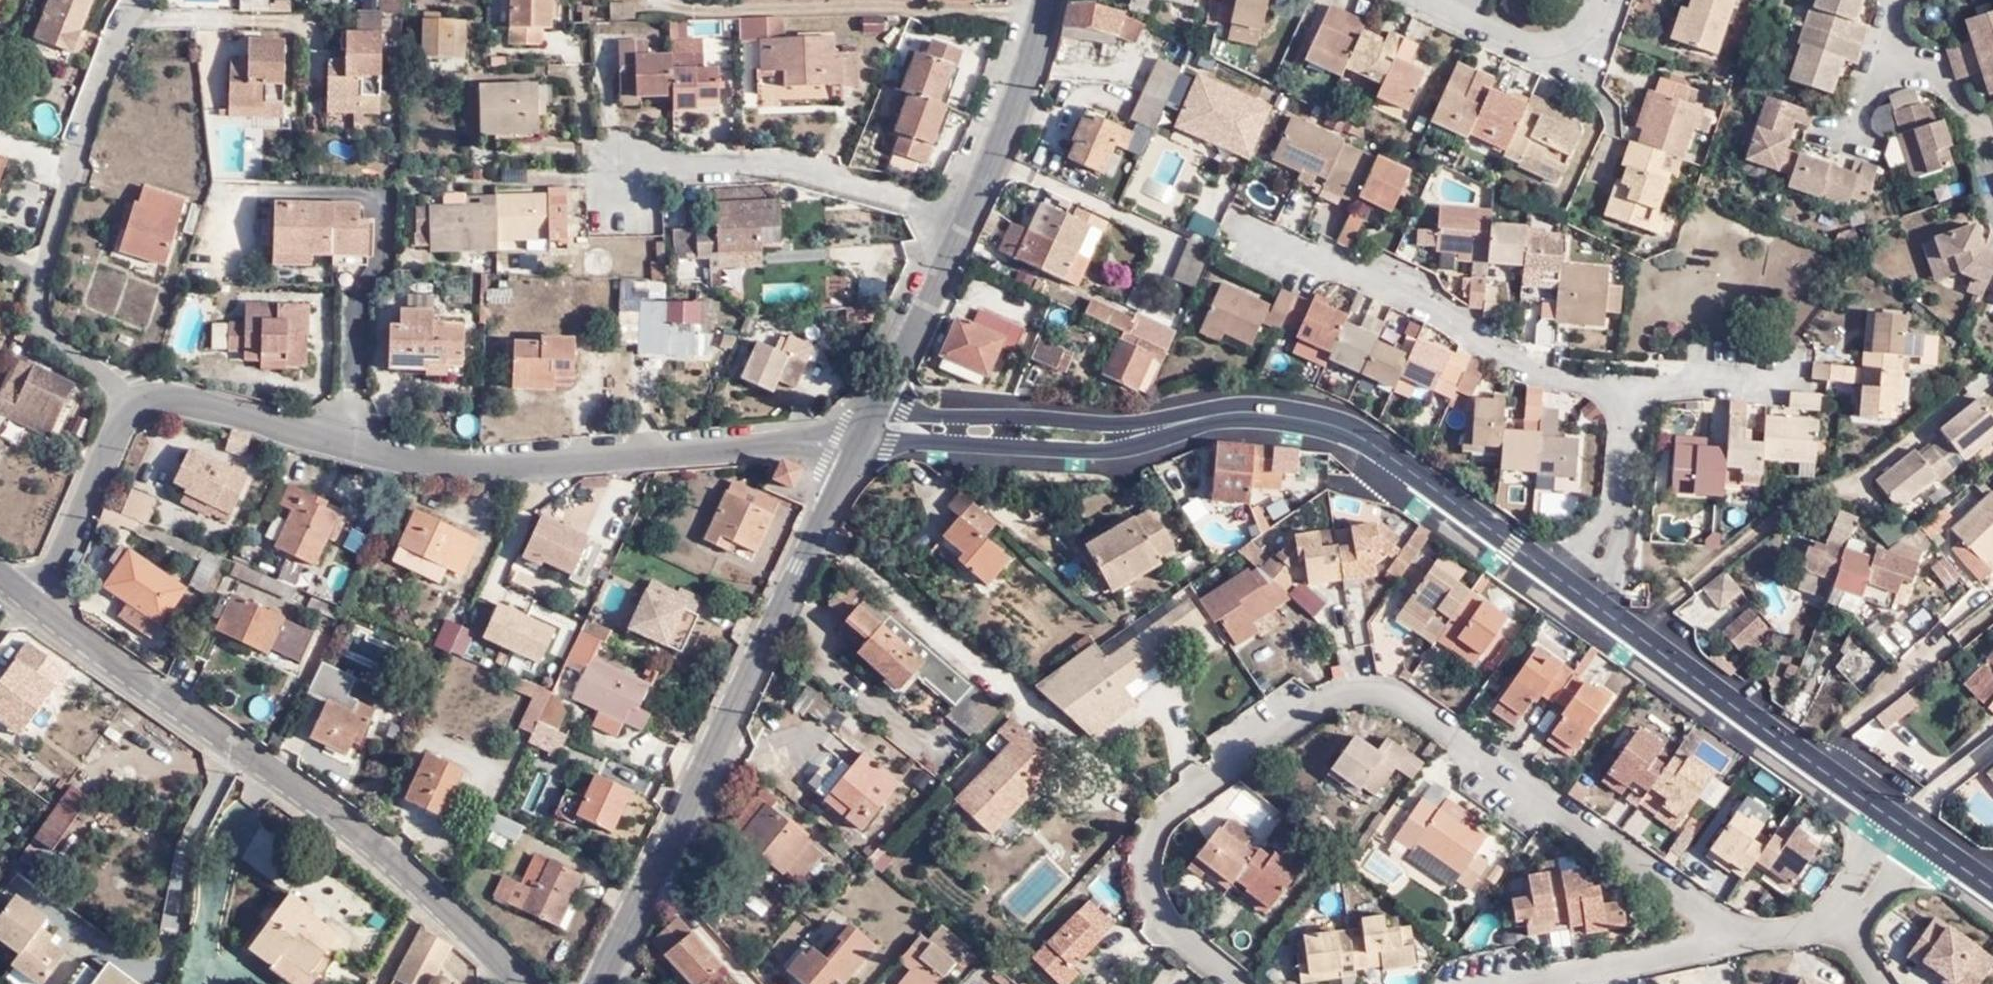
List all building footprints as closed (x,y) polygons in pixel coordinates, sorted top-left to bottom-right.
[(103,0),(60,0),(44,44),(82,57),(103,0)] [(270,10),(269,0),(240,0),(240,10),(270,10)] [(400,15),(400,0),(384,0),(383,14),(386,14),(400,15)] [(511,43),(543,45),(543,29),(551,29),(552,0),(513,0),(511,43)] [(1207,13),(1216,15),(1220,0),(1210,0),(1207,13)] [(1223,1),(1234,3),(1230,19),(1260,27),(1266,0),(1223,0),(1223,1)] [(1688,12),(1678,43),(1714,56),(1734,0),(1693,0),(1688,12)] [(1803,27),(1860,47),(1867,28),(1853,23),(1861,0),(1816,0),(1813,10),(1810,9),(1803,27)] [(638,18),(638,1),(614,1),(614,18),(638,18)] [(1099,1),(1070,1),(1061,36),(1099,39),(1114,43),(1117,33),(1120,32),(1138,40),(1146,24),(1125,15),(1125,12),(1099,5),(1099,1)] [(1361,30),(1365,22),(1329,6),(1304,59),(1339,75),(1343,67),(1361,30)] [(1670,41),(1678,43),(1688,12),(1682,10),(1670,41)] [(383,96),(386,14),(383,14),(361,13),(361,33),(350,33),(349,60),(332,60),(331,101),(365,102),(366,96),(383,96)] [(1964,22),(1970,42),(1945,50),(1951,66),(1992,53),(1992,13),(1964,22)] [(749,19),(739,18),(741,41),(761,40),(762,42),(784,41),(783,18),(749,19)] [(442,20),(424,19),(423,58),(466,58),(467,20),(442,20)] [(1257,42),(1260,27),(1230,19),(1227,35),(1257,42)] [(672,20),(673,40),(687,40),(687,20),(672,20)] [(1854,65),(1860,47),(1803,27),(1797,46),(1800,48),(1788,82),(1829,95),(1840,61),(1854,65)] [(1380,85),(1402,39),(1389,33),(1383,46),(1381,50),(1373,46),(1374,42),(1376,37),(1361,30),(1343,67),(1380,85)] [(929,160),(947,105),(939,102),(958,45),(928,35),(922,51),(915,48),(900,90),(908,93),(894,131),(904,135),(898,150),(890,171),(917,175),(924,158),(929,160)] [(843,87),(861,86),(858,53),(835,54),(834,38),(762,42),(764,72),(785,71),(786,87),(843,85),(843,87)] [(269,103),(287,103),(288,40),(253,39),(252,59),(235,58),(235,109),(269,109),(269,103)] [(1416,45),(1402,39),(1380,85),(1374,96),(1405,111),(1421,76),(1410,71),(1405,69),(1408,63),(1416,45)] [(699,54),(705,54),(704,40),(687,40),(673,40),(672,40),(672,55),(649,56),(648,42),(620,42),(622,94),(638,94),(638,99),(673,98),(673,110),(698,110),(698,100),(720,100),(719,69),(705,69),(700,69),(699,54)] [(1383,46),(1374,42),(1373,46),(1381,50),(1383,46)] [(1951,66),(1956,81),(1980,75),(1987,95),(1992,93),(1992,53),(1951,66)] [(1160,57),(1145,90),(1168,101),(1183,68),(1160,57)] [(1456,63),(1453,70),(1473,79),(1476,72),(1456,63)] [(1488,91),(1493,80),(1476,72),(1473,79),(1453,70),(1430,118),(1467,136),(1469,133),(1488,91)] [(1257,152),(1275,108),(1203,75),(1183,117),(1207,129),(1204,136),(1236,150),(1239,144),(1257,152)] [(1642,132),(1637,145),(1662,154),(1681,160),(1699,110),(1685,105),(1690,91),(1660,80),(1655,95),(1642,132)] [(496,130),(540,129),(540,83),(482,83),(482,88),(482,128),(496,130)] [(540,135),(540,129),(496,130),(482,128),(482,88),(467,88),(466,135),(497,135),(540,135)] [(1155,127),(1168,101),(1145,90),(1132,116),(1155,127)] [(1504,149),(1527,102),(1510,94),(1507,99),(1488,91),(1469,133),(1504,149)] [(1642,132),(1655,95),(1649,92),(1635,130),(1642,132)] [(639,107),(638,99),(638,94),(622,94),(622,108),(639,107)] [(383,114),(383,96),(366,96),(365,102),(331,101),(330,113),(359,114),(367,114),(383,114)] [(1557,111),(1529,97),(1527,102),(1504,149),(1502,153),(1517,161),(1520,154),(1559,172),(1578,132),(1574,119),(1563,114),(1561,119),(1555,116),(1557,111)] [(1805,126),(1809,113),(1766,99),(1745,160),(1788,176),(1796,155),(1782,149),(1792,121),(1805,126)] [(720,109),(720,100),(698,100),(698,110),(720,109)] [(287,118),(287,103),(269,103),(269,109),(235,109),(234,110),(234,111),(234,117),(287,118)] [(1910,158),(1906,159),(1912,180),(1950,169),(1944,151),(1949,149),(1942,125),(1931,128),(1926,111),(1918,107),(1894,114),(1900,136),(1899,136),(1904,153),(1908,151),(1910,158)] [(367,129),(367,114),(359,114),(359,129),(367,129)] [(1125,149),(1133,133),(1096,116),(1093,123),(1083,119),(1073,139),(1077,141),(1070,158),(1102,173),(1115,144),(1125,149)] [(1327,177),(1343,143),(1344,140),(1293,116),(1273,157),(1302,171),(1305,166),(1327,177)] [(1180,125),(1204,136),(1207,129),(1183,117),(1180,125)] [(1376,159),(1343,143),(1327,177),(1323,186),(1356,202),(1360,194),(1376,159)] [(1681,160),(1662,154),(1637,145),(1629,143),(1620,166),(1625,169),(1620,183),(1615,196),(1610,195),(1602,216),(1642,231),(1650,211),(1653,213),(1667,175),(1674,178),(1681,160)] [(1253,159),(1257,152),(1239,144),(1236,150),(1253,159)] [(1556,179),(1559,172),(1520,154),(1517,161),(1556,179)] [(1877,168),(1876,167),(1861,162),(1856,176),(1796,155),(1788,176),(1785,187),(1845,207),(1848,198),(1852,188),(1867,193),(1877,168)] [(1411,172),(1377,156),(1376,159),(1360,194),(1393,210),(1411,172)] [(1439,176),(1444,166),(1437,163),(1432,173),(1439,176)] [(1305,166),(1302,171),(1299,177),(1322,188),(1323,186),(1327,177),(1305,166)] [(1615,181),(1610,195),(1615,196),(1620,183),(1615,181)] [(715,265),(722,264),(746,263),(746,249),(763,248),(765,248),(765,243),(781,243),(779,186),(719,188),(720,225),(687,227),(677,227),(678,255),(687,254),(700,255),(700,258),(715,258),(715,265)] [(169,266),(189,201),(149,188),(143,205),(138,203),(124,251),(169,266)] [(549,188),(549,195),(549,204),(567,205),(567,188),(549,188)] [(1864,203),(1867,193),(1852,188),(1848,198),(1864,203)] [(567,250),(567,205),(549,204),(549,195),(496,194),(496,198),(496,207),(482,207),(468,207),(447,206),(418,206),(418,232),(432,232),(432,245),(453,246),(453,251),(498,251),(498,240),(529,240),(528,249),(549,249),(567,250)] [(447,195),(447,206),(468,207),(469,195),(447,195)] [(482,198),(482,207),(496,207),(496,198),(482,198)] [(1041,202),(1028,229),(1051,239),(1039,267),(1063,278),(1089,224),(1100,229),(1104,219),(1075,205),(1070,215),(1041,202)] [(1488,262),(1491,224),(1491,211),(1440,205),(1438,230),(1436,244),(1436,249),(1439,249),(1454,251),(1457,251),(1469,252),(1469,248),(1472,248),(1475,249),(1474,269),(1487,270),(1488,262)] [(307,257),(306,267),(334,267),(334,257),(371,257),(372,223),(362,223),(363,207),(277,206),(277,257),(307,257)] [(189,235),(200,239),(209,210),(199,207),(189,235)] [(1197,211),(1191,225),(1213,233),(1219,220),(1197,211)] [(1642,231),(1652,234),(1660,215),(1653,213),(1650,211),(1642,231)] [(1350,213),(1338,240),(1351,246),(1363,219),(1350,213)] [(1012,221),(999,249),(1039,267),(1051,239),(1028,229),(1012,221)] [(1527,227),(1491,224),(1488,262),(1522,266),(1525,241),(1526,232),(1527,227)] [(1972,225),(1966,227),(1976,254),(1980,252),(1981,251),(1972,225)] [(1992,259),(1992,258),(1980,252),(1976,254),(1966,227),(1932,240),(1932,241),(1938,260),(1933,262),(1939,279),(1955,273),(1968,278),(1964,290),(1978,296),(1982,288),(1992,259)] [(1418,243),(1436,244),(1438,230),(1418,229),(1418,243)] [(417,245),(432,245),(432,232),(418,232),(417,232),(417,245)] [(1562,244),(1562,236),(1526,232),(1525,241),(1562,244)] [(1211,245),(1191,235),(1175,277),(1197,285),(1212,253),(1214,247),(1211,245)] [(1557,285),(1560,265),(1562,244),(1525,241),(1522,266),(1521,282),(1557,285)] [(1927,264),(1933,262),(1938,260),(1932,241),(1920,245),(1927,264)] [(663,282),(662,243),(654,243),(654,262),(648,262),(648,281),(663,282)] [(764,264),(763,248),(746,249),(746,263),(746,265),(764,264)] [(1472,260),(1472,248),(1469,248),(1469,252),(1457,251),(1456,259),(1472,260)] [(1453,268),(1454,251),(1439,249),(1439,267),(1453,268)] [(277,257),(277,267),(306,267),(307,257),(277,257)] [(1982,288),(1992,293),(1992,259),(1982,288)] [(1932,281),(1939,279),(1933,262),(1927,264),(1932,281)] [(1608,270),(1560,265),(1557,285),(1556,303),(1554,320),(1554,321),(1569,322),(1570,317),(1604,321),(1605,313),(1607,287),(1608,270)] [(1484,306),(1486,286),(1486,272),(1474,271),(1474,276),(1471,276),(1469,304),(1484,306)] [(859,278),(857,304),(884,301),(889,278),(859,278)] [(1037,280),(1032,290),(1041,294),(1046,284),(1037,280)] [(1280,329),(1284,320),(1297,293),(1282,286),(1273,304),(1222,281),(1202,326),(1222,336),(1224,332),(1250,344),(1262,320),(1280,329)] [(490,286),(488,302),(511,304),(512,289),(490,286)] [(1499,287),(1486,286),(1484,306),(1484,317),(1497,317),(1499,287)] [(1605,313),(1618,314),(1620,288),(1607,287),(1605,313)] [(1359,291),(1350,310),(1355,312),(1364,293),(1359,291)] [(1312,299),(1310,300),(1297,293),(1284,320),(1299,328),(1296,336),(1300,338),(1330,352),(1344,322),(1347,316),(1326,305),(1312,299)] [(1316,293),(1312,299),(1326,305),(1329,298),(1316,293)] [(715,312),(714,299),(692,298),(692,302),(638,303),(640,354),(708,351),(707,312),(715,312)] [(1085,314),(1125,333),(1167,353),(1175,333),(1165,328),(1163,333),(1136,319),(1092,299),(1085,314)] [(314,351),(314,327),(307,327),(307,300),(253,300),(253,320),(237,320),(237,349),(252,349),(269,349),(269,356),(295,357),(295,352),(314,351)] [(1554,320),(1556,303),(1541,302),(1540,318),(1554,320)] [(466,358),(468,328),(438,327),(438,319),(438,309),(405,308),(404,324),(395,324),(393,365),(406,366),(432,367),(432,362),(451,363),(451,357),(466,358)] [(1016,344),(1024,327),(978,308),(970,324),(955,318),(939,354),(945,356),(940,367),(977,383),(982,372),(986,374),(1002,338),(1016,344)] [(1868,314),(1864,351),(1872,352),(1876,315),(1868,314)] [(1328,356),(1362,371),(1376,341),(1384,324),(1366,315),(1361,323),(1366,326),(1364,331),(1358,329),(1344,322),(1330,352),(1328,356)] [(1864,351),(1862,370),(1893,372),(1894,357),(1902,358),(1914,359),(1916,338),(1897,336),(1899,317),(1876,315),(1872,352),(1864,351)] [(759,317),(746,319),(739,334),(748,339),(759,317)] [(1603,326),(1604,321),(1570,317),(1569,322),(1603,326)] [(1540,318),(1537,345),(1551,346),(1554,321),(1554,320),(1540,318)] [(468,320),(438,319),(438,327),(468,328),(468,320)] [(778,333),(776,338),(772,349),(775,350),(778,351),(780,348),(800,355),(804,345),(778,333)] [(1167,353),(1125,333),(1105,373),(1136,388),(1151,359),(1158,362),(1162,363),(1167,353)] [(772,349),(776,338),(769,335),(763,347),(746,341),(731,377),(764,391),(769,380),(781,385),(784,378),(790,380),(800,355),(780,348),(778,351),(775,350),(772,349)] [(554,377),(573,378),(575,338),(541,336),(542,342),(521,341),(520,357),(514,357),(512,380),(554,383),(554,377)] [(1400,353),(1376,341),(1362,371),(1394,387),(1400,375),(1416,341),(1408,337),(1400,353)] [(1324,365),(1328,356),(1330,352),(1300,338),(1294,350),(1324,365)] [(1923,338),(1916,338),(1914,359),(1921,360),(1923,338)] [(1056,369),(1065,350),(1040,339),(1032,358),(1056,369)] [(1448,356),(1416,341),(1400,375),(1415,383),(1431,390),(1451,399),(1455,391),(1457,385),(1444,378),(1439,376),(1448,356)] [(1065,373),(1074,354),(1065,350),(1056,369),(1065,373)] [(1444,378),(1457,385),(1470,358),(1456,350),(1453,358),(1444,378)] [(295,352),(295,357),(295,360),(314,361),(314,351),(295,352)] [(1457,385),(1455,391),(1469,398),(1485,365),(1472,354),(1470,358),(1457,385)] [(295,360),(295,357),(269,356),(269,365),(295,364),(295,360)] [(1439,376),(1444,378),(1453,358),(1448,356),(1439,376)] [(406,366),(407,372),(465,375),(466,358),(451,357),(451,363),(432,362),(432,367),(406,366)] [(1893,372),(1897,373),(1901,373),(1902,358),(1894,357),(1893,372)] [(49,435),(72,384),(15,359),(0,391),(0,413),(49,435)] [(1136,388),(1144,392),(1158,362),(1151,359),(1136,388)] [(1862,370),(1813,365),(1812,381),(1861,385),(1862,370)] [(1894,407),(1897,373),(1893,372),(1862,370),(1861,385),(1858,418),(1881,420),(1881,417),(1882,406),(1889,406),(1894,407)] [(1415,383),(1400,375),(1394,387),(1392,391),(1408,398),(1415,383)] [(787,387),(790,380),(784,378),(781,385),(787,387)] [(554,384),(554,383),(512,380),(512,387),(554,389),(554,384)] [(1525,419),(1539,420),(1541,409),(1542,390),(1527,389),(1525,419)] [(1466,399),(1454,393),(1448,405),(1460,412),(1466,399)] [(1821,412),(1822,397),(1791,394),(1789,408),(1821,412)] [(1501,446),(1502,431),(1506,395),(1494,395),(1493,399),(1475,397),(1472,443),(1501,446)] [(1944,435),(1963,459),(1992,436),(1992,416),(1978,397),(1939,427),(1944,435)] [(1763,459),(1765,446),(1750,444),(1739,444),(1741,432),(1746,432),(1748,404),(1731,403),(1726,450),(1724,469),(1740,470),(1739,485),(1760,487),(1763,459)] [(1888,418),(1889,406),(1882,406),(1881,417),(1888,418)] [(1557,411),(1541,409),(1539,420),(1538,434),(1535,471),(1535,474),(1573,477),(1575,440),(1555,437),(1557,411)] [(1819,424),(1768,419),(1765,446),(1763,459),(1815,464),(1816,453),(1818,440),(1819,424)] [(248,451),(252,439),(253,436),(235,431),(233,435),(229,445),(228,449),(247,454),(248,451)] [(1518,470),(1535,471),(1538,434),(1502,431),(1501,446),(1499,468),(1518,470)] [(1750,433),(1746,432),(1741,432),(1739,444),(1750,444),(1750,433)] [(1932,445),(1920,454),(1936,475),(1938,479),(1963,459),(1944,435),(1932,445)] [(1724,469),(1726,450),(1712,449),(1699,448),(1700,440),(1676,437),(1672,479),(1695,481),(1693,494),(1721,497),(1723,484),(1724,469)] [(1713,441),(1700,440),(1699,448),(1712,449),(1713,441)] [(1917,451),(1920,454),(1932,445),(1929,441),(1917,451)] [(1216,444),(1210,499),(1248,502),(1250,485),(1252,469),(1280,471),(1296,473),(1297,450),(1217,443),(1216,444)] [(1920,454),(1917,451),(1914,447),(1874,480),(1895,507),(1936,475),(1920,454)] [(185,493),(231,514),(249,477),(190,449),(178,476),(190,482),(185,493)] [(1304,473),(1306,451),(1297,450),(1296,473),(1304,473)] [(794,486),(802,469),(782,461),(775,478),(794,486)] [(1517,483),(1518,470),(1499,468),(1498,481),(1517,483)] [(1279,488),(1280,471),(1252,469),(1250,485),(1279,488)] [(1723,484),(1739,485),(1740,470),(1724,469),(1723,484)] [(1975,490),(1983,484),(1983,483),(1977,477),(1969,484),(1975,490)] [(1672,479),(1671,491),(1693,494),(1695,481),(1672,479)] [(736,481),(730,493),(776,514),(781,503),(736,481)] [(316,564),(339,515),(326,508),(328,501),(291,483),(282,503),(293,509),(276,546),(316,564)] [(129,518),(135,522),(148,526),(158,501),(132,491),(122,515),(123,516),(129,518)] [(1990,491),(1950,530),(1959,540),(1950,549),(1979,579),(1991,568),(1984,562),(1992,552),(1992,494),(1990,491)] [(988,514),(962,492),(947,509),(959,519),(973,532),(983,540),(997,522),(988,514)] [(227,524),(231,514),(185,493),(181,503),(227,524)] [(759,551),(776,514),(730,493),(708,539),(730,548),(734,539),(759,551)] [(1269,528),(1257,506),(1251,509),(1260,534),(1269,528)] [(1947,513),(1941,506),(1934,512),(1939,519),(1940,520),(1947,513)] [(463,574),(478,541),(416,511),(395,559),(444,582),(451,568),(463,574)] [(1835,582),(1851,541),(1853,536),(1858,520),(1837,511),(1825,546),(1816,542),(1812,550),(1807,548),(1800,568),(1806,570),(1835,582)] [(1175,547),(1155,512),(1088,550),(1112,590),(1161,562),(1157,557),(1175,547)] [(1942,522),(1940,520),(1939,519),(1934,512),(1913,529),(1922,539),(1942,522)] [(584,585),(604,546),(541,517),(523,555),(541,564),(543,559),(572,572),(569,578),(584,585)] [(983,540),(973,532),(959,519),(942,539),(962,556),(970,563),(965,569),(986,587),(1008,561),(983,540)] [(1326,578),(1359,575),(1359,568),(1374,567),(1371,547),(1381,545),(1387,550),(1388,549),(1396,538),(1398,536),(1377,519),(1351,523),(1353,541),(1321,543),(1319,528),(1295,532),(1278,552),(1291,565),(1298,557),(1305,555),(1308,575),(1325,572),(1326,578)] [(208,592),(224,558),(148,526),(135,522),(132,531),(204,561),(192,586),(208,592)] [(1405,541),(1417,550),(1426,538),(1414,529),(1405,541)] [(1913,529),(1893,546),(1907,551),(1922,539),(1913,529)] [(1703,537),(1703,546),(1717,547),(1717,538),(1703,537)] [(1403,544),(1396,538),(1388,549),(1396,555),(1403,544)] [(1398,575),(1417,550),(1405,541),(1403,544),(1396,555),(1387,566),(1398,575)] [(1862,600),(1875,560),(1860,555),(1864,546),(1851,541),(1835,582),(1829,597),(1827,603),(1854,614),(1859,598),(1862,600)] [(130,602),(163,625),(187,589),(122,544),(112,560),(120,566),(106,586),(130,602)] [(1880,546),(1875,560),(1862,600),(1901,613),(1911,586),(1901,582),(1908,563),(1915,566),(1920,555),(1907,551),(1893,546),(1889,549),(1886,548),(1880,546)] [(1463,569),(1438,552),(1431,562),(1455,580),(1463,569)] [(1984,562),(1991,568),(1992,566),(1992,552),(1984,562)] [(1261,568),(1286,588),(1296,576),(1272,555),(1261,568)] [(957,563),(965,569),(970,563),(962,556),(957,563)] [(1953,574),(1938,557),(1926,566),(1941,584),(1953,574)] [(285,561),(278,580),(295,586),(302,568),(285,561)] [(290,598),(295,586),(278,580),(235,562),(231,573),(290,598)] [(1427,648),(1435,637),(1467,589),(1455,580),(1431,562),(1424,572),(1413,565),(1399,583),(1405,589),(1396,600),(1401,604),(1394,614),(1415,631),(1412,636),(1427,648)] [(1918,567),(1915,566),(1908,563),(1901,582),(1911,586),(1918,567)] [(1286,588),(1261,568),(1259,566),(1251,570),(1248,567),(1202,598),(1217,621),(1221,619),(1238,643),(1260,629),(1255,620),(1276,606),(1293,594),(1286,588)] [(1375,573),(1374,567),(1359,568),(1359,575),(1375,573)] [(1800,585),(1829,597),(1835,582),(1806,570),(1800,585)] [(1309,581),(1326,578),(1325,572),(1308,575),(1309,581)] [(1716,610),(1738,592),(1721,572),(1699,589),(1716,610)] [(1485,579),(1479,574),(1471,585),(1478,589),(1485,579)] [(868,594),(850,579),(832,600),(850,615),(868,594)] [(690,628),(696,615),(703,600),(681,590),(678,596),(671,593),(672,591),(653,582),(631,629),(684,653),(695,631),(690,628)] [(507,602),(526,611),(532,598),(513,589),(507,602)] [(1467,589),(1435,637),(1449,646),(1456,636),(1478,652),(1504,616),(1467,589)] [(953,686),(962,674),(868,594),(850,615),(872,635),(865,643),(859,650),(901,686),(923,660),(953,686)] [(1080,656),(1035,687),(1078,725),(1121,685),(1163,655),(1159,649),(1206,615),(1192,595),(1134,635),(1126,625),(1121,628),(1097,644),(1080,656)] [(268,651),(284,618),(235,596),(233,600),(223,596),(214,616),(223,621),(219,629),(268,651)] [(130,602),(123,612),(156,634),(163,625),(130,602)] [(1276,606),(1255,620),(1260,629),(1263,632),(1285,617),(1276,606)] [(1765,626),(1749,608),(1722,632),(1736,650),(1739,648),(1746,655),(1764,640),(1758,633),(1765,626)] [(709,622),(696,615),(690,628),(695,631),(684,653),(693,657),(709,622)] [(850,615),(842,624),(865,643),(872,635),(850,615)] [(570,659),(582,631),(557,619),(534,668),(508,659),(502,671),(519,678),(539,686),(554,692),(570,659)] [(613,632),(588,619),(582,631),(604,641),(608,642),(613,632)] [(1889,667),(1851,628),(1838,654),(1842,658),(1834,668),(1850,683),(1861,694),(1889,667)] [(452,650),(457,639),(458,637),(443,631),(437,644),(452,650)] [(594,659),(604,641),(582,631),(570,659),(589,668),(575,697),(598,708),(599,709),(625,721),(632,707),(641,711),(652,687),(594,659)] [(1080,656),(1097,644),(1089,635),(1073,646),(1080,656)] [(1478,652),(1456,636),(1449,646),(1472,661),(1478,652)] [(15,710),(41,727),(49,716),(40,709),(68,670),(29,641),(7,671),(0,667),(0,719),(0,720),(10,706),(15,710)] [(1574,746),(1603,705),(1592,695),(1596,689),(1573,672),(1574,670),(1562,661),(1537,644),(1529,657),(1500,696),(1520,711),(1522,712),(1538,690),(1552,700),(1555,697),(1568,707),(1552,730),(1574,746)] [(1969,678),(1992,702),(1992,652),(1969,678)] [(589,668),(570,659),(554,692),(559,694),(573,701),(575,697),(589,668)] [(359,676),(325,660),(310,690),(329,699),(312,734),(349,752),(355,740),(359,742),(375,709),(351,696),(359,676)] [(953,686),(923,660),(916,669),(956,702),(963,694),(953,686)] [(1783,680),(1794,685),(1799,670),(1789,666),(1783,680)] [(539,686),(519,678),(515,688),(534,697),(539,686)] [(1969,678),(1962,686),(1987,710),(1992,704),(1992,702),(1969,678)] [(999,706),(972,684),(963,694),(947,713),(973,736),(979,730),(999,706)] [(1600,684),(1596,689),(1592,695),(1603,705),(1611,693),(1600,684)] [(1121,685),(1078,725),(1092,737),(1133,699),(1121,685)] [(540,721),(554,692),(539,686),(534,697),(520,726),(535,733),(540,721)] [(559,694),(554,692),(540,721),(559,730),(567,713),(559,694)] [(97,696),(70,734),(86,746),(113,707),(97,696)] [(1520,711),(1502,698),(1493,708),(1512,723),(1520,711)] [(1897,701),(1875,717),(1885,729),(1907,713),(1897,701)] [(6,723),(15,710),(10,706),(0,720),(6,723)] [(979,730),(985,736),(1007,713),(999,706),(979,730)] [(650,715),(641,711),(632,707),(625,721),(599,709),(593,724),(621,737),(628,722),(643,729),(650,715)] [(993,834),(1062,758),(1013,715),(988,742),(1000,753),(993,761),(985,754),(955,786),(963,793),(957,800),(993,834)] [(569,734),(559,730),(540,721),(535,733),(532,740),(560,753),(569,734)] [(1637,725),(1632,732),(1645,741),(1647,739),(1659,748),(1663,743),(1650,734),(1637,725)] [(1689,728),(1675,749),(1686,756),(1687,754),(1689,754),(1701,737),(1689,728)] [(1574,746),(1552,730),(1547,737),(1568,753),(1574,746)] [(1682,817),(1705,785),(1695,777),(1703,765),(1689,754),(1687,754),(1686,756),(1675,749),(1670,755),(1663,764),(1653,757),(1659,748),(1647,739),(1645,741),(1632,732),(1606,770),(1626,784),(1630,787),(1642,795),(1649,785),(1666,796),(1662,802),(1682,817)] [(1407,773),(1418,758),(1388,737),(1378,750),(1355,734),(1331,766),(1346,776),(1341,782),(1356,792),(1362,784),(1377,794),(1396,766),(1407,773)] [(443,814),(464,767),(429,751),(407,798),(443,814)] [(825,798),(846,816),(853,808),(830,789),(853,764),(837,751),(808,782),(825,798)] [(853,808),(846,816),(863,830),(903,782),(864,751),(853,764),(830,789),(853,808)] [(1424,762),(1418,758),(1407,773),(1413,778),(1424,762)] [(1714,773),(1703,765),(1695,777),(1705,785),(1714,773)] [(1327,772),(1341,782),(1346,776),(1331,766),(1327,772)] [(0,767),(0,789),(11,774),(0,767)] [(1621,791),(1626,784),(1606,770),(1601,776),(1621,791)] [(614,833),(633,791),(599,776),(580,817),(614,833)] [(35,835),(54,848),(90,795),(72,783),(35,835)] [(1370,803),(1377,794),(1362,784),(1356,792),(1370,803)] [(1666,796),(1649,785),(1642,795),(1639,798),(1656,810),(1657,809),(1662,802),(1666,796)] [(1639,798),(1642,795),(1630,787),(1628,791),(1639,798)] [(763,789),(758,795),(734,824),(744,833),(741,837),(784,873),(786,871),(799,881),(823,851),(772,808),(778,801),(763,789)] [(1425,794),(1397,833),(1389,845),(1402,854),(1411,842),(1414,845),(1419,839),(1462,869),(1457,876),(1471,885),(1491,858),(1478,848),(1489,833),(1476,824),(1466,816),(1463,820),(1441,806),(1425,794)] [(1450,795),(1441,806),(1463,820),(1466,816),(1471,809),(1450,795)] [(1694,832),(1713,806),(1703,799),(1684,824),(1694,832)] [(1399,806),(1395,802),(1377,827),(1382,830),(1399,806)] [(1682,817),(1662,802),(1657,809),(1656,810),(1655,813),(1675,827),(1677,824),(1682,817)] [(1740,802),(1734,809),(1747,818),(1750,814),(1752,811),(1740,802)] [(1481,817),(1471,809),(1466,816),(1476,824),(1481,817)] [(1790,880),(1815,844),(1806,837),(1809,833),(1818,840),(1824,831),(1802,815),(1796,824),(1785,840),(1772,831),(1763,844),(1752,836),(1762,822),(1750,814),(1747,818),(1734,809),(1710,845),(1733,861),(1730,864),(1742,872),(1752,859),(1765,868),(1768,864),(1772,867),(1790,880)] [(520,841),(527,825),(498,811),(490,827),(520,841)] [(1231,883),(1243,891),(1246,888),(1270,905),(1297,869),(1273,852),(1269,857),(1257,848),(1252,854),(1242,847),(1251,835),(1228,818),(1220,828),(1222,830),(1225,832),(1215,845),(1209,840),(1197,856),(1209,865),(1205,870),(1229,886),(1231,883)] [(1218,827),(1209,840),(1215,845),(1225,832),(1222,830),(1220,828),(1218,827)] [(1818,840),(1809,833),(1806,837),(1815,844),(1818,840)] [(54,848),(35,835),(20,857),(39,869),(54,848)] [(1452,883),(1457,876),(1462,869),(1419,839),(1414,845),(1409,852),(1452,883)] [(1727,867),(1730,864),(1733,861),(1710,845),(1704,851),(1727,867)] [(876,846),(869,862),(888,871),(895,855),(876,846)] [(1573,854),(1558,857),(1560,866),(1560,870),(1575,867),(1573,854)] [(539,855),(525,884),(533,888),(536,882),(542,885),(554,862),(539,855)] [(1538,859),(1540,870),(1560,866),(1558,857),(1558,855),(1538,859)] [(1201,874),(1205,870),(1209,865),(1197,856),(1190,865),(1201,874)] [(572,898),(576,899),(586,877),(554,862),(542,885),(536,882),(533,888),(523,910),(558,927),(572,898)] [(1606,918),(1607,921),(1627,917),(1623,897),(1611,899),(1603,900),(1601,888),(1600,883),(1587,885),(1583,865),(1575,867),(1560,870),(1560,866),(1540,870),(1527,872),(1531,892),(1512,895),(1516,917),(1526,915),(1528,922),(1529,930),(1552,926),(1551,919),(1569,916),(1571,928),(1586,925),(1586,922),(1606,918)] [(1786,886),(1790,880),(1772,867),(1768,873),(1786,886)] [(500,899),(523,910),(533,888),(525,884),(510,877),(500,899)] [(1609,887),(1601,888),(1603,900),(1611,899),(1609,887)] [(1246,888),(1243,891),(1242,894),(1265,912),(1270,905),(1246,888)] [(41,983),(42,983),(66,951),(44,936),(48,930),(41,926),(48,915),(14,893),(0,912),(0,936),(19,950),(10,963),(41,983)] [(297,908),(300,901),(286,893),(277,909),(270,909),(266,912),(265,917),(268,923),(257,947),(283,961),(287,953),(318,968),(328,947),(339,926),(307,909),(305,912),(298,908),(297,908)] [(582,903),(576,899),(572,898),(558,927),(569,932),(582,903)] [(1083,959),(1117,924),(1090,900),(1036,958),(1064,983),(1070,983),(1082,972),(1076,967),(1071,963),(1078,955),(1083,959)] [(308,904),(300,901),(297,908),(298,908),(305,912),(307,909),(308,904)] [(1417,960),(1414,941),(1404,942),(1401,922),(1387,924),(1385,911),(1363,914),(1366,932),(1352,934),(1350,925),(1303,931),(1306,948),(1298,949),(1301,970),(1326,968),(1325,964),(1341,962),(1342,972),(1357,969),(1357,965),(1370,963),(1369,956),(1384,954),(1385,961),(1386,966),(1417,960)] [(1975,983),(1992,959),(1992,956),(1934,914),(1932,915),(1907,952),(1921,962),(1925,958),(1954,978),(1959,972),(1975,983)] [(723,966),(678,917),(655,939),(666,952),(667,954),(693,983),(702,983),(723,966)] [(1607,926),(1607,921),(1606,918),(1586,922),(1586,925),(1587,929),(1607,926)] [(1411,921),(1401,922),(1404,942),(1414,941),(1411,921)] [(405,983),(446,983),(446,981),(445,978),(442,976),(438,974),(433,974),(450,941),(421,923),(392,977),(405,983)] [(917,983),(940,983),(970,947),(940,923),(929,934),(922,929),(899,957),(913,969),(914,969),(920,974),(914,981),(917,983)] [(825,958),(815,949),(808,958),(805,956),(803,954),(789,971),(804,983),(845,983),(877,947),(852,926),(840,940),(845,944),(830,961),(825,958)] [(1554,933),(1552,926),(1529,930),(1531,937),(1554,933)] [(784,967),(789,971),(803,954),(805,956),(808,958),(815,949),(806,940),(784,967)] [(840,940),(825,958),(830,961),(845,944),(840,940)] [(287,953),(283,961),(281,965),(316,983),(333,950),(328,947),(318,968),(287,953)] [(1370,963),(1385,961),(1384,954),(1369,956),(1370,963)] [(1076,967),(1083,959),(1078,955),(1071,963),(1076,967)] [(1951,983),(1954,978),(1925,958),(1921,962),(1951,983)] [(108,960),(101,971),(82,959),(67,983),(147,983),(108,960)] [(1325,964),(1326,968),(1301,970),(1302,977),(1327,974),(1342,972),(1341,962),(1325,964)] [(914,981),(920,974),(914,969),(903,982),(903,983),(917,983),(914,981)] [(1959,972),(1954,978),(1951,983),(1953,983),(1975,983),(1959,972)] [(719,973),(707,983),(728,983),(719,973)] [(1803,980),(1810,983),(1813,983),(1817,977),(1807,973),(1803,980)] [(1803,980),(1790,974),(1785,983),(1810,983),(1803,980)]
